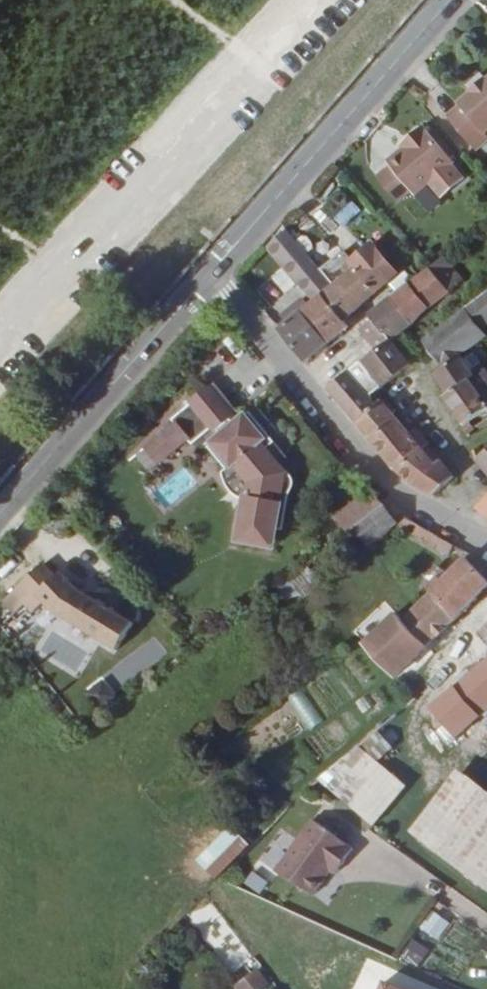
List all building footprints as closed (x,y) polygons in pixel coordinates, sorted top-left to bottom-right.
[(432,125),(466,155),(479,141),(472,134),(473,133),(486,117),(486,77),(479,70),(467,83),(465,81),(451,97),(452,99),(442,110),(445,112),(432,125)] [(473,133),(486,144),(486,143),(486,117),(473,133)] [(401,157),(394,163),(380,179),(383,182),(409,205),(413,208),(445,171),(410,140),(397,154),(401,157)] [(391,161),(394,163),(401,157),(397,154),(391,161)] [(409,205),(383,182),(376,188),(403,212),(409,205)] [(330,218),(340,229),(360,213),(350,201),(330,218)] [(323,275),(284,233),(268,249),(287,265),(282,271),(316,303),(320,299),(334,286),(323,275)] [(334,286),(320,299),(345,323),(362,306),(395,271),(369,246),(351,264),(354,267),(334,286)] [(342,254),(323,275),(334,286),(354,267),(351,264),(342,254)] [(444,257),(425,272),(444,300),(464,284),(444,257)] [(425,272),(426,275),(366,322),(370,329),(382,347),(368,357),(323,392),(356,429),(356,430),(376,413),(369,404),(375,399),(373,396),(362,384),(369,376),(381,389),(408,365),(389,344),(412,325),(444,300),(425,272)] [(419,342),(424,350),(446,385),(469,367),(486,354),(486,346),(475,330),(486,322),(486,287),(419,342)] [(316,303),(301,316),(327,346),(349,328),(345,323),(320,299),(316,303)] [(284,331),(279,336),(305,364),(327,346),(301,316),(296,310),(279,324),(284,331)] [(358,338),(368,357),(382,347),(370,329),(358,338)] [(446,385),(438,391),(459,420),(486,400),(486,394),(484,389),(469,367),(446,385)] [(208,390),(139,448),(155,467),(178,447),(182,451),(198,438),(228,412),(208,390)] [(386,404),(383,407),(393,418),(396,415),(386,404)] [(376,413),(356,430),(391,473),(420,447),(426,441),(415,430),(409,435),(393,418),(383,407),(376,413)] [(198,438),(206,447),(219,436),(215,430),(228,419),(233,424),(235,422),(228,412),(198,438)] [(219,436),(206,447),(225,470),(231,465),(246,483),(245,489),(253,490),(250,499),(243,498),(235,540),(260,545),(264,524),(274,527),(278,505),(274,504),(276,494),(281,495),(285,472),(264,448),(272,442),(247,412),(235,422),(233,424),(228,419),(215,430),(219,436)] [(420,447),(391,473),(413,487),(436,496),(460,475),(434,448),(427,455),(420,447)] [(486,482),(486,457),(474,469),(486,482)] [(380,508),(370,497),(355,508),(363,520),(380,508)] [(477,513),(486,519),(486,504),(477,513)] [(393,525),(387,515),(380,508),(363,520),(353,527),(367,545),(393,525)] [(402,516),(393,525),(448,557),(450,549),(402,516)] [(402,614),(364,649),(394,679),(486,588),(486,586),(477,575),(485,568),(472,557),(451,575),(448,572),(425,591),(429,595),(405,616),(402,614)] [(51,610),(113,652),(132,625),(76,588),(61,572),(36,594),(51,610)] [(486,659),(486,627),(471,641),(486,659)] [(430,712),(454,739),(486,710),(486,662),(430,712)] [(101,677),(87,689),(99,704),(113,692),(101,677)] [(351,742),(369,756),(381,745),(364,731),(351,742)] [(345,737),(301,775),(362,818),(395,777),(369,756),(351,742),(345,737)] [(408,830),(486,890),(486,798),(451,772),(408,830)] [(304,805),(267,857),(304,879),(321,855),(326,859),(344,834),(304,805)] [(228,828),(192,861),(213,883),(248,849),(228,828)] [(439,941),(448,921),(427,912),(419,932),(439,941)] [(409,939),(399,958),(418,968),(428,948),(409,939)] [(229,988),(230,988),(263,988),(268,984),(255,968),(229,988)]
